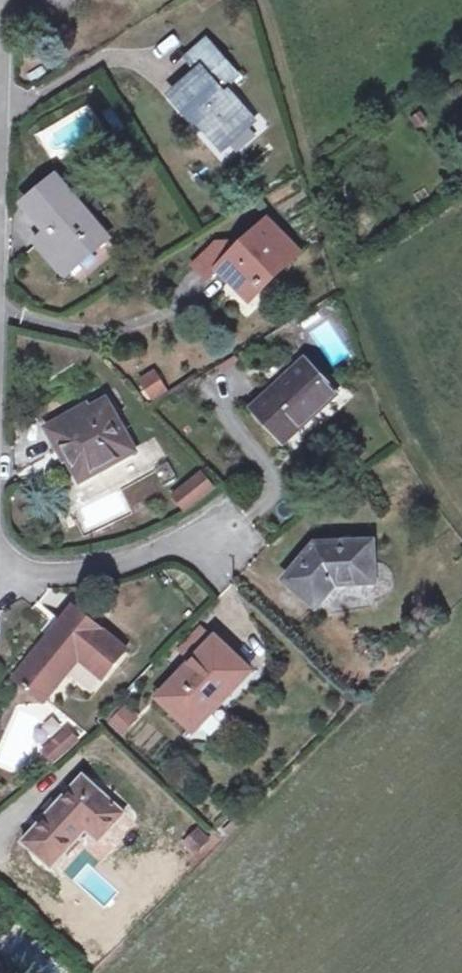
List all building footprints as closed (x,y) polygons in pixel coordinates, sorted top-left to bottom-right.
[(207,44),(190,59),(202,72),(218,58),(207,44)] [(202,72),(174,97),(198,123),(201,121),(224,147),(253,122),(229,95),(225,99),(219,92),(236,76),(218,58),(202,72)] [(57,181),(31,203),(54,230),(39,243),(65,273),(106,239),(57,181)] [(243,248),(221,269),(246,296),(270,272),(274,276),(298,254),(268,223),(243,248)] [(221,269),(243,248),(239,244),(218,244),(196,265),(210,280),(221,269)] [(306,362),(251,407),(280,442),(334,396),(306,362)] [(155,367),(135,379),(149,403),(169,391),(155,367)] [(135,451),(107,401),(91,410),(87,404),(46,428),(59,452),(68,447),(72,455),(68,458),(69,460),(81,482),(135,451)] [(72,455),(68,447),(59,452),(65,462),(69,460),(68,458),(72,455)] [(187,510),(214,489),(202,474),(175,495),(187,510)] [(375,583),(373,543),(317,545),(286,581),(317,607),(336,585),(375,583)] [(74,608),(14,678),(43,701),(79,659),(102,678),(126,650),(124,649),(128,644),(122,639),(118,644),(74,608)] [(182,650),(195,661),(214,641),(201,630),(182,650)] [(189,726),(215,699),(220,704),(250,672),(216,639),(214,641),(195,661),(160,699),(189,726)] [(215,699),(189,726),(196,733),(222,706),(220,704),(215,699)] [(124,731),(135,720),(124,710),(113,721),(124,731)] [(69,730),(58,739),(68,751),(79,741),(69,730)] [(58,739),(45,751),(54,763),(68,751),(58,739)] [(100,843),(126,814),(84,776),(23,843),(52,869),(87,831),(100,843)] [(195,854),(209,840),(200,831),(186,845),(195,854)]
